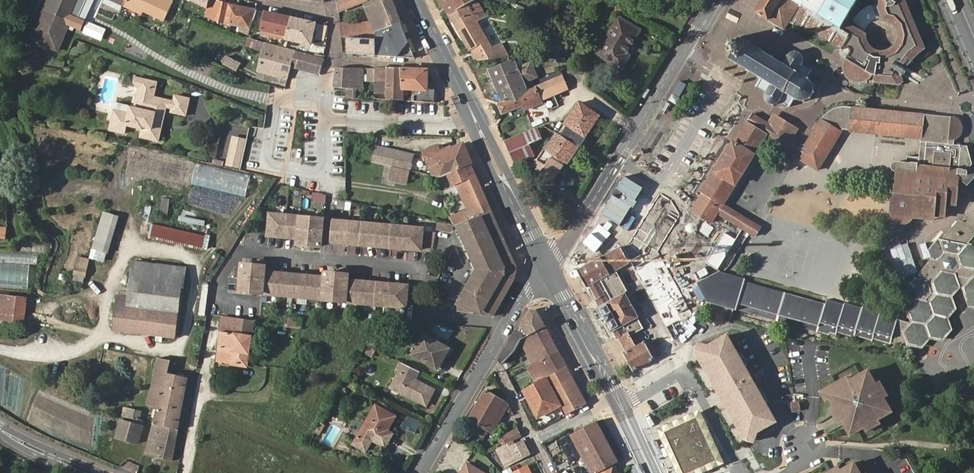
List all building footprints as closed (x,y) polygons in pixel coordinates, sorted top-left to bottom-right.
[(32,39),(57,50),(77,4),(74,3),(76,0),(49,0),(32,39)] [(123,0),(141,9),(143,6),(148,8),(152,0),(124,0),(123,0)] [(148,8),(161,15),(169,1),(167,0),(152,0),(148,8)] [(197,0),(188,0),(185,7),(192,11),(197,0)] [(392,0),(340,0),(338,1),(339,14),(359,6),(366,23),(346,24),(345,15),(339,15),(341,36),(375,39),(375,32),(401,22),(392,0)] [(477,0),(441,0),(450,15),(477,0)] [(478,0),(477,0),(450,15),(473,57),(475,61),(498,58),(493,48),(477,20),(481,18),(479,13),(484,11),(478,0)] [(838,37),(843,39),(850,26),(843,21),(856,0),(762,0),(755,12),(780,27),(788,16),(788,17),(789,18),(791,20),(792,21),(793,21),(794,22),(797,22),(803,25),(804,28),(806,29),(808,30),(809,29),(810,29),(816,33),(816,36),(817,37),(817,38),(818,38),(819,39),(820,39),(823,40),(824,39),(825,39),(825,38),(831,42),(831,44),(832,45),(833,46),(838,37)] [(838,37),(833,46),(834,47),(835,47),(836,47),(838,47),(839,46),(849,52),(845,59),(846,59),(845,60),(845,64),(845,68),(846,72),(847,75),(850,78),(853,80),(856,81),(858,81),(862,81),(864,81),(866,80),(869,78),(871,76),(873,73),(875,74),(874,82),(899,85),(901,84),(902,84),(903,82),(903,81),(903,79),(902,77),(904,74),(908,66),(914,58),(920,52),(926,48),(905,0),(881,0),(876,2),(883,18),(884,18),(888,20),(891,23),(894,26),(895,30),(896,33),(896,36),(895,39),(893,43),(892,45),(891,45),(889,47),(886,49),(885,49),(884,49),(883,50),(879,50),(877,50),(876,50),(873,49),(868,46),(866,43),(864,39),(863,36),(863,34),(850,26),(843,39),(838,37)] [(224,23),(238,27),(242,6),(223,2),(218,1),(216,7),(207,4),(205,10),(204,15),(224,23)] [(552,2),(549,11),(557,14),(560,4),(552,2)] [(251,30),(255,10),(256,9),(242,6),(238,27),(251,30)] [(287,35),(290,18),(264,12),(261,30),(287,35)] [(315,23),(290,18),(287,35),(287,39),(311,44),(315,23)] [(608,45),(601,58),(621,70),(630,55),(627,54),(640,31),(618,18),(604,42),(608,45)] [(375,39),(377,54),(415,57),(401,22),(375,32),(375,39)] [(318,24),(317,32),(325,34),(327,26),(318,24)] [(377,54),(375,39),(341,36),(342,47),(365,49),(365,53),(377,54)] [(726,57),(762,79),(758,87),(766,92),(765,95),(765,96),(765,98),(766,99),(766,100),(767,102),(769,102),(774,104),(776,104),(777,104),(778,103),(779,102),(780,101),(791,107),(796,99),(797,100),(798,100),(801,101),(804,101),(806,101),(808,100),(809,99),(811,98),(813,96),(814,95),(815,93),(815,92),(815,89),(815,86),(815,85),(814,83),(812,81),(811,79),(808,78),(812,71),(802,64),(803,62),(803,61),(803,59),(803,58),(803,57),(803,56),(802,55),(801,54),(801,53),(799,52),(797,51),(796,51),(795,51),(794,51),(793,51),(792,52),(791,52),(789,54),(788,55),(783,64),(739,37),(726,57)] [(596,55),(601,58),(608,45),(604,42),(596,55)] [(288,79),(291,66),(295,51),(265,43),(259,71),(288,79)] [(571,55),(577,60),(588,48),(582,43),(571,55)] [(498,58),(508,56),(502,44),(493,48),(498,58)] [(27,56),(39,60),(42,54),(30,49),(27,56)] [(311,55),(295,51),(291,66),(306,70),(311,55)] [(311,55),(306,70),(320,73),(324,58),(311,55)] [(238,70),(241,63),(227,56),(224,63),(238,70)] [(523,83),(537,77),(530,62),(518,68),(514,61),(489,71),(499,92),(523,82),(523,83)] [(337,68),(334,86),(347,87),(355,88),(361,88),(363,69),(337,68)] [(388,69),(376,69),(376,74),(376,80),(375,98),(386,99),(388,69)] [(404,69),(388,69),(386,99),(403,99),(403,89),(403,87),(404,69)] [(428,69),(404,69),(403,87),(415,88),(427,88),(428,69)] [(523,82),(499,92),(503,102),(498,105),(502,114),(508,111),(509,111),(522,105),(525,110),(533,106),(543,102),(542,100),(568,88),(562,76),(527,92),(523,83),(523,82)] [(162,120),(165,107),(170,108),(170,112),(184,115),(188,98),(173,95),(172,101),(152,96),(155,82),(134,77),(133,82),(135,86),(138,87),(133,107),(131,114),(113,109),(108,129),(123,133),(125,125),(141,129),(139,136),(157,140),(160,129),(158,129),(160,119),(162,120)] [(687,85),(680,81),(673,92),(680,96),(687,85)] [(355,88),(347,87),(346,96),(354,97),(355,88)] [(415,95),(414,100),(434,101),(434,89),(427,88),(415,88),(415,90),(415,95)] [(546,109),(543,102),(533,106),(536,113),(546,109)] [(131,114),(133,107),(114,103),(113,109),(131,114)] [(580,103),(558,134),(579,148),(600,115),(580,103)] [(850,132),(922,140),(923,114),(893,112),(845,108),(835,109),(828,113),(820,121),(805,146),(799,156),(797,158),(818,171),(842,132),(850,130),(851,130),(850,132)] [(753,114),(747,125),(766,136),(799,156),(805,146),(786,134),(775,128),(753,114)] [(923,114),(922,140),(920,164),(955,169),(953,174),(957,180),(960,181),(965,187),(968,187),(973,181),(973,173),(970,171),(970,169),(973,164),(967,145),(953,144),(954,141),(959,139),(962,135),(964,128),(961,122),(956,117),(923,114)] [(779,122),(775,128),(786,134),(790,128),(779,122)] [(744,123),(678,236),(698,248),(719,214),(724,205),(766,136),(747,125),(744,123)] [(514,165),(518,163),(533,156),(529,144),(541,139),(537,129),(504,143),(514,165)] [(558,134),(557,133),(545,150),(544,150),(537,161),(536,160),(533,164),(542,171),(540,174),(552,182),(565,163),(567,165),(579,148),(558,134)] [(239,169),(248,138),(233,134),(224,166),(239,169)] [(472,163),(464,144),(443,153),(439,145),(423,152),(426,160),(430,158),(438,177),(445,174),(449,172),(471,163),(472,163)] [(394,166),(410,170),(413,153),(375,145),(372,161),(394,166)] [(955,169),(920,164),(898,162),(897,172),(894,199),(892,198),(891,216),(892,218),(893,221),(897,224),(899,225),(901,226),(905,226),(908,224),(910,223),(913,221),(913,220),(914,217),(915,215),(934,217),(934,216),(936,216),(939,214),(941,213),(943,211),(944,205),(944,204),(956,206),(957,180),(953,174),(955,169)] [(492,210),(471,163),(449,172),(453,185),(456,184),(469,213),(467,214),(464,209),(457,213),(458,214),(451,217),(454,224),(457,224),(492,210)] [(531,168),(540,174),(542,171),(533,164),(531,168)] [(407,183),(410,170),(394,166),(391,179),(407,183)] [(453,185),(449,172),(445,174),(450,186),(453,185)] [(643,187),(623,176),(616,188),(623,193),(620,199),(612,194),(601,214),(621,225),(643,187)] [(324,196),(313,193),(313,204),(323,205),(324,196)] [(630,243),(620,248),(629,264),(631,262),(674,340),(693,315),(658,251),(677,222),(679,214),(671,201),(660,193),(630,243)] [(161,198),(160,213),(168,214),(170,198),(161,198)] [(907,310),(911,321),(912,323),(904,331),(908,343),(922,346),(929,337),(942,339),(950,329),(947,318),(954,308),(951,297),(961,284),(969,306),(973,306),(973,269),(973,268),(973,245),(966,243),(973,235),(973,234),(973,233),(973,232),(973,203),(965,212),(967,215),(960,222),(957,221),(939,241),(936,238),(927,250),(930,260),(918,274),(919,279),(914,279),(907,288),(912,304),(907,310)] [(738,213),(724,205),(719,214),(733,222),(738,213)] [(497,222),(492,210),(457,224),(475,268),(455,304),(460,307),(463,313),(474,312),(478,306),(495,315),(514,280),(517,268),(501,232),(497,222)] [(108,254),(119,216),(105,212),(93,250),(108,254)] [(761,228),(762,227),(738,213),(733,222),(756,236),(761,228)] [(268,234),(299,238),(299,243),(322,246),(324,219),(270,214),(268,234)] [(179,216),(178,224),(204,227),(205,219),(179,216)] [(433,249),(436,233),(423,232),(423,230),(334,221),(332,242),(421,252),(421,248),(433,249)] [(438,233),(453,232),(452,222),(437,223),(438,233)] [(598,224),(583,242),(595,252),(610,234),(606,231),(611,225),(607,222),(603,228),(598,224)] [(151,224),(148,237),(203,249),(206,236),(151,224)] [(728,256),(733,246),(726,242),(721,252),(728,256)] [(624,354),(632,370),(653,359),(645,342),(636,347),(630,336),(643,330),(637,318),(638,317),(625,293),(627,292),(615,271),(629,264),(620,248),(585,266),(585,267),(578,271),(588,287),(591,285),(598,301),(596,302),(599,307),(597,309),(610,333),(613,332),(616,339),(619,338),(626,352),(624,354)] [(88,259),(77,257),(74,275),(85,277),(88,259)] [(115,330),(174,337),(184,268),(134,262),(129,298),(119,296),(115,330)] [(262,292),(406,308),(408,288),(348,281),(349,276),(325,273),(325,278),(267,271),(268,265),(244,262),(241,289),(262,292)] [(714,315),(733,280),(728,278),(728,277),(717,274),(697,283),(703,292),(708,302),(710,303),(704,312),(714,315)] [(824,305),(733,280),(714,315),(724,318),(730,320),(733,308),(829,334),(830,332),(837,334),(838,332),(854,336),(855,334),(873,338),(874,336),(891,341),(897,317),(898,313),(886,309),(826,300),(824,305)] [(702,293),(688,300),(692,308),(706,301),(702,293)] [(0,295),(0,321),(23,323),(27,298),(0,295)] [(501,354),(498,358),(504,367),(507,365),(520,340),(521,340),(546,326),(537,310),(530,310),(521,325),(515,330),(513,331),(501,354)] [(247,367),(254,319),(223,316),(218,361),(230,362),(230,365),(247,367)] [(911,321),(897,317),(891,341),(908,343),(904,331),(912,323),(911,321)] [(289,318),(288,327),(302,329),(303,319),(289,318)] [(567,366),(546,326),(521,340),(534,364),(526,368),(534,383),(567,366)] [(443,356),(445,357),(450,349),(424,334),(412,355),(435,368),(443,356)] [(725,334),(705,346),(698,350),(746,434),(753,430),(773,419),(725,334)] [(373,348),(377,337),(370,335),(368,343),(367,344),(373,348)] [(694,349),(693,352),(742,439),(743,439),(744,439),(746,439),(748,438),(750,437),(752,435),(752,434),(753,433),(753,431),(753,430),(746,434),(698,350),(705,346),(703,345),(702,345),(699,345),(697,346),(696,347),(694,349)] [(437,369),(445,357),(443,356),(435,368),(437,369)] [(153,424),(178,430),(187,378),(167,373),(169,362),(158,359),(148,405),(157,408),(153,424)] [(415,379),(420,371),(402,362),(390,388),(427,406),(435,390),(415,379)] [(566,414),(587,403),(567,366),(534,383),(523,389),(538,416),(560,404),(566,414)] [(836,409),(842,422),(850,436),(864,428),(876,421),(890,414),(882,399),(876,386),(868,373),(849,383),(828,395),(831,401),(836,409)] [(943,387),(945,378),(932,375),(930,385),(943,387)] [(827,403),(831,401),(828,395),(849,383),(847,378),(821,393),(827,403)] [(881,383),(876,386),(882,399),(887,396),(881,383)] [(487,430),(504,401),(486,391),(466,427),(484,437),(487,430)] [(509,405),(504,401),(487,430),(493,433),(509,405)] [(800,401),(791,401),(791,412),(801,411),(800,401)] [(383,441),(387,443),(393,433),(388,430),(395,416),(377,406),(354,445),(366,451),(372,440),(381,445),(383,441)] [(121,417),(138,421),(140,412),(124,408),(121,417)] [(838,424),(842,422),(836,409),(831,411),(838,424)] [(656,430),(675,472),(700,472),(724,463),(698,410),(656,430)] [(141,426),(143,422),(138,421),(121,417),(116,437),(138,443),(143,427),(141,426)] [(614,463),(619,460),(597,421),(571,435),(591,472),(619,472),(614,463)] [(879,426),(876,421),(864,428),(866,433),(879,426)] [(172,461),(178,430),(153,424),(145,455),(172,461)] [(507,444),(522,436),(518,428),(503,436),(507,444)] [(524,440),(499,453),(505,466),(530,453),(524,440)] [(467,463),(462,472),(484,472),(467,463)] [(852,464),(837,471),(833,472),(857,472),(852,464)]
